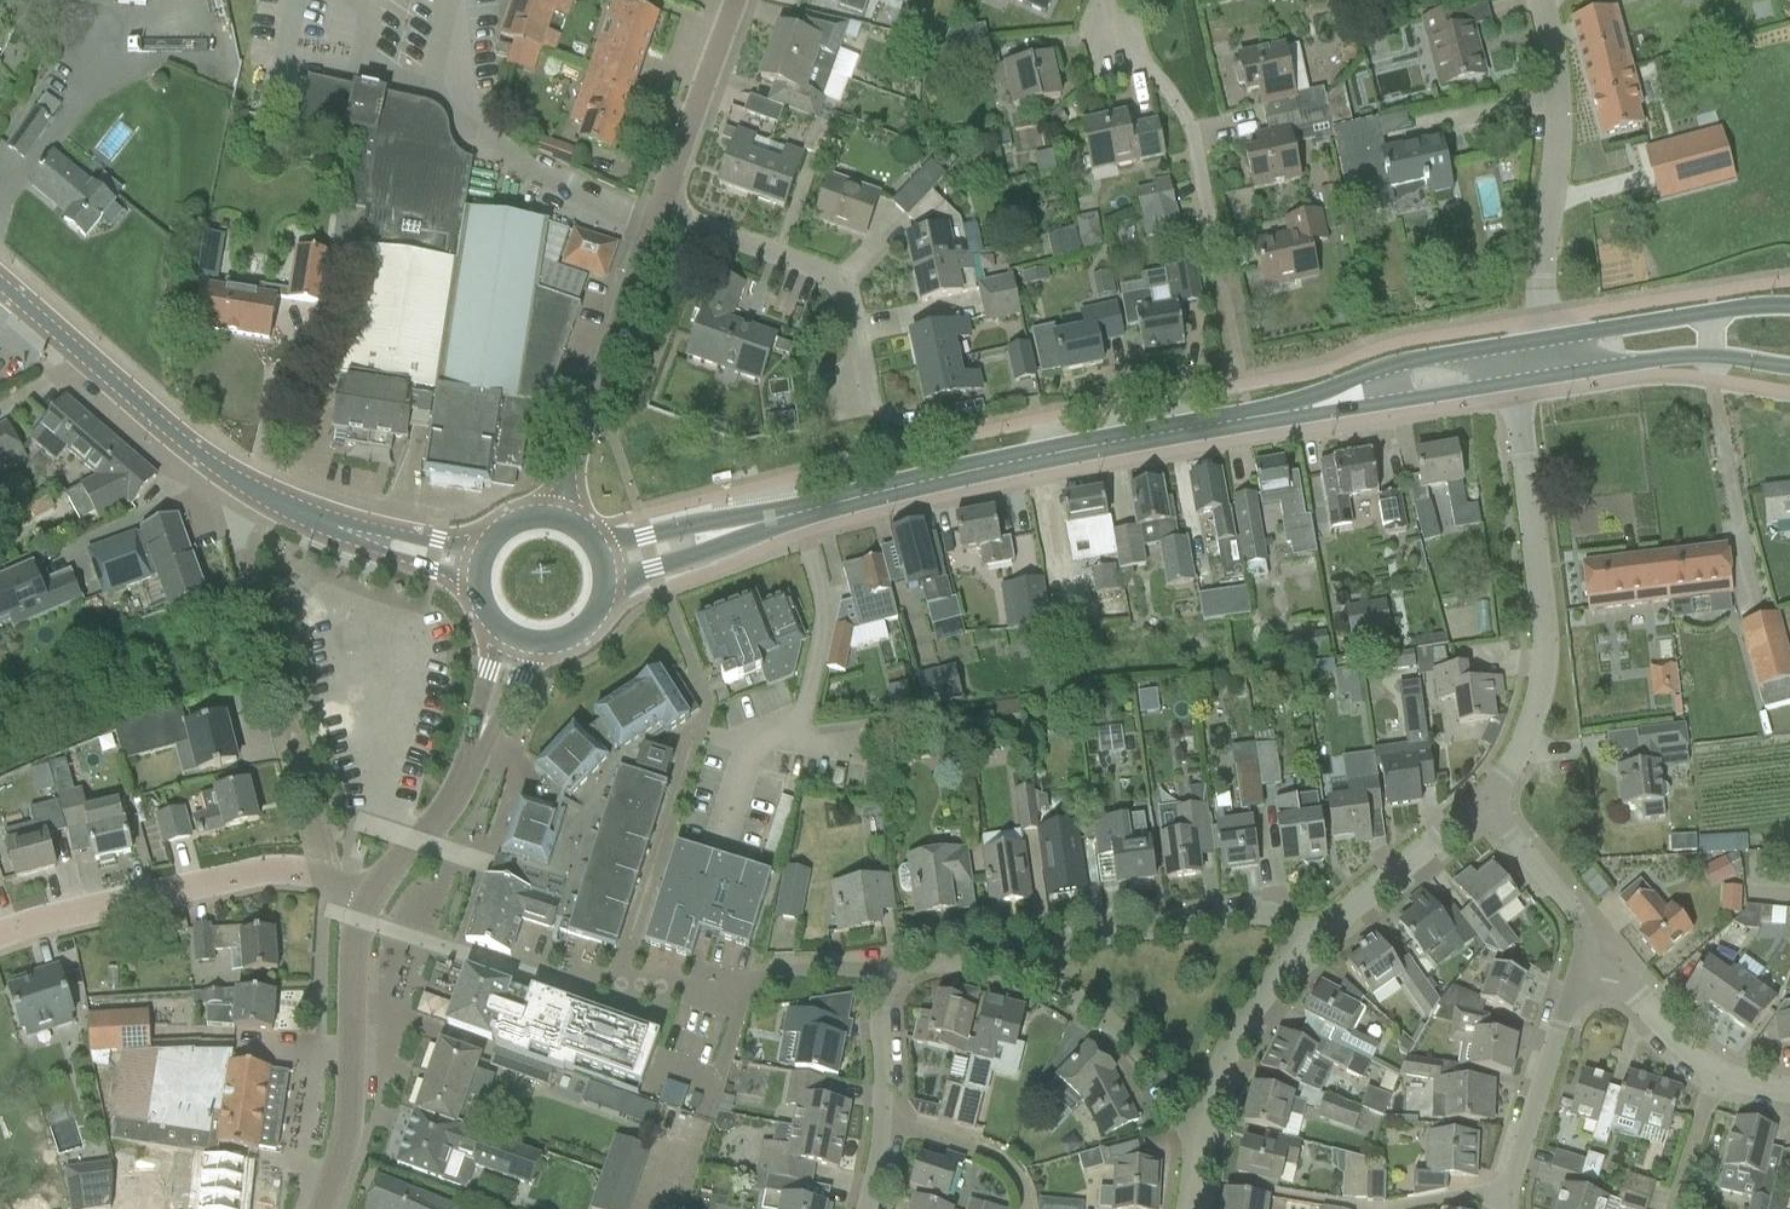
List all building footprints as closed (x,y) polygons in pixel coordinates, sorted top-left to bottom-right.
[(510,60),(529,68),(537,49),(539,50),(553,12),(566,17),(572,0),(513,0),(500,35),(515,41),(510,60)] [(839,6),(862,14),(867,0),(841,0),(839,6)] [(1045,15),(1052,0),(1012,0),(1045,15)] [(614,1),(591,68),(635,83),(658,16),(614,1)] [(1571,21),(1603,137),(1643,127),(1638,109),(1642,108),(1615,9),(1571,21)] [(1441,87),(1441,88),(1485,77),(1472,27),(1463,29),(1459,12),(1424,21),(1432,55),(1438,53),(1447,85),(1441,87)] [(830,73),(839,49),(840,49),(849,24),(838,21),(801,13),(794,32),(779,27),(770,52),(830,73)] [(145,15),(145,30),(211,30),(211,15),(145,15)] [(931,50),(935,69),(992,58),(988,38),(931,50)] [(509,60),(512,46),(498,43),(495,57),(509,60)] [(1240,66),(1235,68),(1239,86),(1244,85),(1246,94),(1261,91),(1263,98),(1261,98),(1262,106),(1266,120),(1327,107),(1323,90),(1308,93),(1297,96),(1286,48),(1283,49),(1262,53),(1239,59),(1240,66)] [(822,98),(830,73),(770,52),(760,79),(775,84),(768,104),(781,108),(783,109),(815,121),(823,99),(822,98)] [(1010,82),(1015,109),(1060,99),(1051,56),(994,68),(998,84),(1010,82)] [(635,83),(591,68),(572,122),(584,126),(579,141),(611,152),(635,83)] [(298,126),(364,140),(352,210),(366,212),(360,250),(341,377),(415,388),(435,391),(465,210),(472,161),(471,160),(467,159),(464,157),(461,155),(458,153),(456,150),(454,147),(452,144),(451,140),(450,137),(449,133),(449,129),(448,126),(447,122),(445,119),(443,115),(441,113),(439,110),(436,108),(432,106),(429,105),(405,99),(403,108),(333,92),(334,84),(308,78),(298,126)] [(777,125),(783,109),(781,108),(768,104),(749,97),(744,113),(777,125)] [(1260,152),(1246,155),(1254,190),(1278,185),(1300,180),(1293,145),(1290,132),(1330,123),(1327,107),(1266,120),(1265,120),(1268,135),(1256,138),(1257,145),(1259,145),(1260,152)] [(8,149),(24,160),(50,121),(35,110),(8,149)] [(1059,111),(1047,119),(1054,129),(1066,120),(1059,111)] [(1082,124),(1087,148),(1093,172),(1164,156),(1156,123),(1128,129),(1125,115),(1082,124)] [(1333,137),(1338,160),(1377,137),(1373,120),(1351,124),(1332,129),(1333,137)] [(831,127),(815,121),(804,151),(820,157),(831,127)] [(719,186),(752,197),(765,159),(770,145),(725,128),(721,138),(734,142),(719,186)] [(1720,130),(1646,151),(1659,201),(1734,180),(1720,130)] [(1424,187),(1427,186),(1429,194),(1451,189),(1441,141),(1364,157),(1368,176),(1386,172),(1390,192),(1423,185),(1424,187)] [(558,144),(552,159),(571,166),(576,151),(558,144)] [(765,159),(752,197),(784,209),(803,156),(787,150),(781,165),(765,159)] [(1051,151),(1034,156),(1038,173),(1055,169),(1051,151)] [(64,221),(85,239),(113,205),(52,155),(29,184),(68,216),(64,221)] [(970,172),(988,181),(995,166),(978,157),(970,172)] [(892,203),(907,218),(932,191),(931,190),(944,175),(930,163),(917,177),(892,203)] [(1328,188),(1320,190),(1325,210),(1343,206),(1333,169),(1324,171),(1328,188)] [(816,220),(864,237),(878,195),(831,178),(816,220)] [(1135,190),(1141,215),(1146,239),(1180,231),(1169,180),(1153,183),(1153,186),(1135,190)] [(907,238),(914,269),(969,257),(967,245),(964,245),(959,219),(945,205),(946,204),(932,191),(907,218),(920,231),(934,216),(944,225),(945,230),(907,238)] [(334,246),(360,250),(366,212),(352,210),(340,208),(334,246)] [(545,410),(580,307),(538,293),(549,223),(465,210),(435,391),(422,477),(432,479),(431,487),(448,489),(448,487),(463,489),(462,491),(479,494),(480,486),(491,488),(491,485),(512,488),(515,472),(521,473),(531,408),(545,410)] [(1326,214),(1330,231),(1346,227),(1342,211),(1326,214)] [(1286,221),(1290,236),(1256,244),(1264,282),(1298,274),(1300,280),(1317,276),(1310,245),(1326,241),(1320,213),(1286,221)] [(1094,215),(1075,219),(1081,245),(1100,241),(1094,215)] [(1081,253),(1074,226),(1047,236),(1052,260),(1081,253)] [(565,264),(604,277),(615,247),(575,234),(565,264)] [(199,263),(195,286),(203,288),(196,330),(269,341),(276,299),(324,306),(328,283),(332,255),(298,249),(291,292),(265,288),(226,281),(225,292),(216,290),(225,238),(203,235),(199,263)] [(969,257),(914,269),(921,303),(963,294),(963,292),(975,290),(971,270),(972,270),(969,257)] [(1164,269),(1167,289),(1121,297),(1126,328),(1138,326),(1142,351),(1184,344),(1179,318),(1178,318),(1176,307),(1201,302),(1194,263),(1164,269)] [(776,338),(731,322),(743,285),(718,276),(705,313),(703,312),(687,358),(760,383),(772,349),(788,355),(791,347),(775,342),(776,338)] [(979,284),(983,304),(1018,296),(1014,276),(979,284)] [(1018,296),(983,304),(987,322),(1022,314),(1018,296)] [(1052,327),(1031,331),(1041,374),(1061,370),(1062,373),(1103,364),(1098,343),(1122,337),(1117,314),(1115,304),(1082,311),(1086,330),(1054,337),(1052,327)] [(1003,339),(1022,335),(1019,321),(1000,325),(1003,339)] [(911,335),(918,368),(957,359),(953,340),(970,337),(966,323),(911,335)] [(1008,349),(1015,383),(1035,379),(1027,345),(1008,349)] [(957,359),(918,368),(926,403),(981,391),(977,375),(962,379),(957,359)] [(333,429),(331,444),(345,446),(391,453),(393,438),(407,440),(409,431),(415,388),(341,377),(333,429)] [(67,451),(99,479),(124,449),(66,399),(31,441),(57,463),(67,451)] [(25,459),(7,422),(0,426),(0,473),(25,459)] [(1449,485),(1451,493),(1448,493),(1451,511),(1456,511),(1459,530),(1480,526),(1477,506),(1466,507),(1456,448),(1416,455),(1422,490),(1449,485)] [(124,449),(99,479),(68,493),(80,519),(95,512),(98,519),(129,505),(131,506),(156,477),(124,449)] [(1378,493),(1376,477),(1371,453),(1320,462),(1327,502),(1331,528),(1353,524),(1349,498),(1378,493)] [(1254,465),(1258,489),(1260,499),(1261,499),(1262,507),(1278,504),(1285,544),(1289,543),(1291,557),(1315,553),(1309,516),(1305,517),(1298,474),(1287,475),(1284,460),(1254,465)] [(1219,471),(1191,476),(1195,500),(1197,515),(1212,513),(1224,582),(1246,578),(1245,569),(1240,539),(1237,540),(1231,509),(1226,510),(1223,495),(1219,471)] [(1134,486),(1130,487),(1134,511),(1137,527),(1141,549),(1142,549),(1161,546),(1168,587),(1196,582),(1188,539),(1180,541),(1177,521),(1175,521),(1172,500),(1165,501),(1162,481),(1147,484),(1144,481),(1136,482),(1134,486)] [(1763,490),(1767,524),(1789,521),(1789,487),(1763,490)] [(1102,492),(1062,499),(1066,523),(1070,542),(1090,539),(1096,538),(1100,560),(1117,557),(1116,554),(1112,531),(1110,519),(1107,519),(1106,516),(1102,492)] [(1378,497),(1385,535),(1407,531),(1401,493),(1378,497)] [(1414,507),(1423,542),(1440,538),(1430,503),(1414,507)] [(1014,562),(1010,539),(999,540),(994,511),(955,518),(961,552),(980,549),(983,568),(1004,565),(1003,564),(1014,562)] [(92,572),(100,596),(148,578),(149,581),(159,578),(170,610),(206,597),(177,516),(140,529),(142,533),(136,535),(136,534),(87,552),(94,571),(92,572)] [(1257,521),(1238,524),(1240,539),(1245,569),(1246,569),(1245,565),(1262,563),(1257,521)] [(896,531),(891,532),(897,555),(902,573),(907,590),(922,586),(927,608),(932,625),(961,618),(956,601),(952,602),(942,563),(943,563),(941,558),(935,534),(927,536),(925,529),(914,532),(913,526),(909,528),(905,525),(898,527),(896,531)] [(1583,566),(1589,612),(1613,609),(1732,594),(1730,572),(1727,548),(1583,566)] [(1141,549),(1116,554),(1117,557),(1119,569),(1145,565),(1142,549),(1141,549)] [(860,567),(843,571),(859,629),(854,630),(850,649),(888,639),(883,623),(897,619),(887,581),(881,557),(859,563),(860,567)] [(71,576),(42,588),(32,565),(0,579),(0,622),(10,618),(16,631),(82,603),(71,576)] [(1114,566),(1091,570),(1096,594),(1118,589),(1114,566)] [(1028,606),(1013,608),(1016,630),(1048,625),(1041,581),(1025,584),(1028,606)] [(1247,589),(1213,594),(1217,620),(1251,615),(1247,589)] [(801,648),(799,645),(805,643),(787,595),(758,606),(755,597),(695,620),(714,667),(724,663),(728,673),(720,676),(724,686),(738,681),(738,680),(760,672),(766,688),(794,678),(801,648)] [(1345,595),(1334,597),(1336,608),(1347,607),(1345,595)] [(1370,626),(1366,607),(1347,611),(1351,630),(1370,626)] [(1761,702),(1789,695),(1789,664),(1777,614),(1739,624),(1761,702)] [(835,626),(826,669),(845,673),(850,649),(854,630),(835,626)] [(1282,641),(1287,665),(1330,656),(1326,633),(1282,641)] [(1446,663),(1444,649),(1430,650),(1432,665),(1446,663)] [(1415,668),(1413,653),(1396,655),(1398,670),(1415,668)] [(1677,664),(1649,664),(1649,695),(1677,695),(1677,664)] [(1457,697),(1461,724),(1495,720),(1492,699),(1503,698),(1500,680),(1468,684),(1465,666),(1433,671),(1437,699),(1457,697)] [(962,698),(954,668),(916,678),(925,709),(962,698)] [(1054,671),(1042,672),(1043,684),(1055,683),(1054,671)] [(635,889),(655,824),(654,823),(666,788),(621,774),(626,760),(622,754),(662,728),(666,734),(689,720),(675,699),(665,683),(659,672),(593,714),(599,723),(581,735),(573,728),(534,770),(544,780),(529,804),(519,801),(501,857),(508,859),(501,881),(600,913),(590,942),(614,949),(634,888),(635,889)] [(687,692),(677,676),(665,683),(675,699),(687,692)] [(1095,694),(1076,696),(1080,722),(1099,719),(1095,694)] [(222,719),(225,718),(225,717),(182,728),(177,713),(182,711),(182,710),(114,729),(123,761),(191,744),(198,772),(214,768),(215,769),(221,768),(220,766),(237,762),(229,734),(226,735),(222,719)] [(1419,789),(1434,787),(1425,721),(1409,723),(1412,747),(1375,752),(1377,766),(1380,766),(1386,807),(1421,802),(1419,789)] [(1488,725),(1480,743),(1491,749),(1500,731),(1488,725)] [(1660,785),(1658,764),(1657,764),(1656,752),(1686,748),(1684,727),(1636,733),(1638,751),(1641,751),(1643,766),(1618,769),(1622,807),(1642,805),(1643,822),(1665,819),(1663,803),(1664,803),(1663,799),(1667,797),(1669,794),(1669,791),(1668,787),(1665,785),(1660,785)] [(1260,763),(1258,764),(1264,806),(1266,806),(1263,788),(1282,785),(1276,744),(1257,747),(1260,763)] [(665,780),(672,758),(643,748),(636,771),(665,780)] [(49,765),(52,779),(69,775),(66,761),(49,765)] [(1264,806),(1258,764),(1238,766),(1244,809),(1264,806)] [(831,789),(843,791),(846,772),(834,770),(831,789)] [(1351,798),(1327,801),(1333,839),(1369,834),(1366,815),(1381,813),(1376,777),(1348,781),(1351,798)] [(220,808),(194,814),(199,836),(258,821),(248,784),(225,790),(216,792),(220,808)] [(1032,788),(1015,790),(1021,831),(1037,829),(1032,792),(1032,788)] [(82,790),(57,796),(67,831),(87,826),(95,862),(99,861),(100,865),(114,862),(113,857),(131,853),(127,836),(133,835),(129,819),(123,820),(119,802),(87,810),(82,790)] [(1046,796),(1033,792),(1037,829),(1044,873),(1048,897),(1086,892),(1082,868),(1076,824),(1050,828),(1046,796)] [(1325,858),(1320,815),(1317,796),(1298,798),(1275,801),(1278,821),(1281,846),(1283,863),(1289,862),(1303,861),(1303,864),(1306,866),(1321,864),(1323,861),(1322,858),(1325,858)] [(55,869),(46,837),(66,832),(58,802),(29,810),(33,824),(4,832),(16,879),(55,869)] [(1182,810),(1158,813),(1161,837),(1164,856),(1167,880),(1201,875),(1197,845),(1212,843),(1210,828),(1208,806),(1182,810)] [(881,816),(880,809),(860,807),(862,819),(881,816)] [(157,817),(164,845),(191,838),(184,810),(157,817)] [(1114,855),(1118,887),(1154,882),(1148,840),(1131,843),(1127,816),(1092,821),(1097,857),(1114,855)] [(1218,827),(1210,828),(1212,843),(1214,852),(1221,851),(1224,871),(1257,867),(1254,843),(1251,820),(1217,825),(1218,827)] [(1609,836),(1598,837),(1600,855),(1618,853),(1617,842),(1609,836)] [(748,949),(771,875),(676,845),(644,944),(691,959),(699,933),(748,949)] [(983,852),(987,882),(991,906),(1031,900),(1023,846),(983,852)] [(908,866),(901,867),(897,871),(899,887),(904,891),(912,890),(915,916),(955,911),(952,888),(972,885),(967,850),(907,858),(908,866)] [(1741,872),(1737,854),(1705,871),(1713,887),(1741,872)] [(1470,872),(1455,884),(1473,907),(1461,917),(1477,939),(1480,943),(1487,938),(1502,926),(1495,917),(1517,900),(1505,885),(1508,883),(1509,882),(1493,861),(1491,862),(1492,863),(1474,877),(1470,872)] [(784,869),(774,921),(798,925),(808,873),(784,869)] [(878,913),(893,911),(889,887),(889,876),(833,885),(840,933),(880,927),(878,913)] [(600,913),(501,881),(501,882),(486,877),(466,943),(510,957),(521,920),(590,942),(600,913)] [(1639,880),(1617,898),(1645,930),(1638,937),(1658,961),(1677,945),(1692,932),(1671,908),(1666,912),(1639,880)] [(1723,889),(1722,914),(1740,915),(1741,890),(1723,889)] [(1477,939),(1461,917),(1453,907),(1441,917),(1422,894),(1410,903),(1416,911),(1399,925),(1413,944),(1422,956),(1440,943),(1451,957),(1462,947),(1464,949),(1477,939)] [(1746,911),(1733,925),(1744,930),(1758,931),(1759,924),(1770,925),(1771,909),(1761,908),(1747,907),(1746,911)] [(146,926),(149,939),(187,931),(184,918),(146,926)] [(194,928),(195,952),(196,964),(215,962),(214,954),(243,952),(244,973),(277,971),(275,931),(241,933),(241,928),(211,930),(211,926),(194,928)] [(1357,946),(1360,950),(1359,951),(1362,954),(1347,965),(1362,984),(1371,999),(1399,979),(1427,1019),(1439,1000),(1422,976),(1408,957),(1396,965),(1374,934),(1357,946)] [(1707,1004),(1728,975),(1707,961),(1696,975),(1682,995),(1703,1010),(1705,1011),(1709,1005),(1707,1004)] [(1480,1001),(1512,1014),(1526,978),(1495,966),(1480,1001)] [(9,989),(16,1012),(22,1031),(26,1030),(28,1038),(72,1024),(69,1016),(74,1015),(58,967),(39,973),(41,978),(9,989)] [(1729,1020),(1754,985),(1732,969),(1728,975),(1707,1004),(1709,1005),(1729,1020)] [(466,972),(447,1025),(492,1041),(492,1040),(497,1042),(495,1049),(563,1073),(564,1072),(572,1075),(575,1067),(641,1090),(659,1038),(531,992),(529,996),(510,989),(510,987),(466,972)] [(1334,1032),(1328,1044),(1369,1065),(1377,1049),(1346,1033),(1358,1008),(1357,1007),(1361,998),(1344,982),(1339,991),(1322,983),(1305,1017),(1334,1032)] [(1754,985),(1729,1020),(1752,1036),(1777,1001),(1754,985)] [(912,1042),(935,1048),(964,1055),(978,994),(956,988),(953,1000),(938,996),(933,1016),(919,1012),(912,1042)] [(236,992),(192,994),(193,1006),(205,1006),(235,1005),(233,1028),(272,1031),(275,994),(236,991),(236,992)] [(1464,995),(1458,1010),(1475,1014),(1480,1001),(1464,995)] [(795,1070),(814,1073),(837,1078),(845,1040),(830,1037),(834,1019),(848,1022),(853,996),(810,1002),(807,1015),(788,1011),(783,1035),(797,1037),(794,1050),(799,1050),(795,1070)] [(973,1059),(971,1067),(993,1073),(1016,1078),(1023,1045),(1016,1044),(1017,1038),(1023,1015),(1004,1010),(1006,1001),(988,996),(982,1020),(973,1059)] [(1783,1004),(1775,1015),(1779,1044),(1789,1043),(1789,1003),(1783,1004)] [(1452,1024),(1449,1042),(1461,1045),(1458,1066),(1469,1068),(1486,1071),(1510,1075),(1516,1039),(1486,1034),(1489,1018),(1475,1014),(1458,1010),(1455,1009),(1455,1011),(1452,1024)] [(88,1016),(90,1054),(150,1051),(149,1013),(88,1016)] [(1261,1067),(1282,1078),(1300,1087),(1306,1073),(1317,1052),(1278,1032),(1261,1067)] [(475,1070),(479,1058),(440,1044),(417,1110),(456,1124),(466,1095),(486,1102),(495,1077),(475,1070)] [(1369,1065),(1328,1044),(1320,1060),(1345,1073),(1361,1081),(1369,1065)] [(1114,1084),(1107,1077),(1114,1069),(1088,1045),(1072,1063),(1045,1090),(1069,1113),(1080,1102),(1082,1104),(1085,1099),(1105,1138),(1116,1133),(1137,1121),(1117,1082),(1114,1084)] [(550,1087),(555,1070),(543,1066),(496,1050),(490,1066),(550,1087)] [(114,1120),(110,1141),(193,1154),(216,1158),(218,1145),(223,1146),(233,1147),(257,1151),(279,1154),(292,1073),(269,1069),(232,1063),(233,1052),(209,1052),(193,1052),(193,1051),(123,1054),(112,1120),(114,1120)] [(1406,1060),(1398,1077),(1433,1084),(1436,1085),(1437,1085),(1437,1081),(1440,1067),(1406,1060)] [(761,1078),(761,1065),(741,1066),(741,1078),(761,1078)] [(1569,1116),(1597,1125),(1599,1119),(1611,1081),(1583,1072),(1569,1116)] [(1599,1119),(1597,1125),(1592,1142),(1606,1146),(1610,1131),(1636,1139),(1654,1082),(1627,1073),(1612,1123),(1599,1119)] [(799,1099),(793,1128),(843,1138),(849,1107),(819,1101),(823,1080),(793,1074),(788,1097),(799,1099)] [(666,1081),(659,1104),(681,1112),(689,1089),(666,1081)] [(1432,1096),(1431,1120),(1445,1121),(1460,1121),(1485,1122),(1485,1100),(1492,1100),(1493,1083),(1469,1083),(1447,1082),(1437,1081),(1437,1085),(1436,1085),(1436,1096),(1432,1096)] [(1681,1090),(1654,1082),(1636,1139),(1640,1126),(1667,1134),(1681,1090)] [(955,1126),(964,1089),(946,1084),(936,1122),(955,1126)] [(1291,1101),(1292,1098),(1253,1088),(1244,1124),(1283,1134),(1287,1116),(1302,1120),(1306,1105),(1291,1101)] [(964,1089),(955,1126),(975,1131),(984,1094),(964,1089)] [(1363,1109),(1382,1116),(1389,1097),(1370,1090),(1363,1109)] [(625,1096),(618,1115),(651,1127),(658,1108),(625,1096)] [(1319,1119),(1352,1131),(1359,1110),(1326,1098),(1319,1119)] [(719,1113),(729,1116),(732,1105),(721,1102),(718,1113),(719,1113)] [(417,1110),(397,1166),(420,1174),(443,1183),(466,1191),(474,1168),(533,1189),(544,1159),(473,1133),(474,1132),(456,1126),(456,1124),(417,1110)] [(719,1113),(715,1126),(720,1133),(727,1134),(733,1130),(735,1122),(730,1116),(729,1116),(719,1113)] [(1782,1151),(1771,1148),(1775,1130),(1736,1120),(1736,1121),(1738,1122),(1735,1136),(1731,1135),(1729,1145),(1732,1146),(1727,1166),(1725,1165),(1725,1167),(1749,1173),(1747,1181),(1753,1188),(1748,1208),(1768,1208),(1782,1151)] [(1413,1174),(1412,1198),(1447,1191),(1448,1177),(1475,1178),(1476,1137),(1448,1136),(1449,1126),(1430,1125),(1430,1136),(1437,1137),(1435,1175),(1413,1174)] [(771,1177),(771,1178),(803,1185),(807,1163),(837,1169),(843,1138),(793,1128),(790,1147),(760,1142),(755,1173),(771,1177)] [(1237,1173),(1278,1184),(1283,1166),(1294,1170),(1301,1143),(1267,1134),(1264,1147),(1245,1143),(1237,1173)] [(636,1185),(649,1149),(616,1137),(603,1174),(636,1185)] [(1078,1157),(1083,1174),(1106,1167),(1106,1168),(1115,1168),(1114,1189),(1098,1188),(1098,1208),(1114,1208),(1157,1208),(1159,1165),(1146,1165),(1146,1160),(1140,1139),(1117,1146),(1101,1150),(1078,1157)] [(1555,1152),(1550,1169),(1580,1178),(1585,1161),(1555,1152)] [(171,1153),(170,1163),(185,1164),(186,1155),(171,1153)] [(910,1188),(928,1194),(947,1201),(957,1169),(962,1170),(965,1159),(947,1153),(944,1163),(921,1156),(910,1188)] [(1350,1200),(1366,1200),(1367,1173),(1368,1161),(1351,1156),(1350,1200)] [(201,1157),(199,1177),(243,1181),(245,1162),(201,1157)] [(110,1164),(66,1170),(71,1208),(110,1208),(110,1164)] [(1367,1173),(1366,1200),(1367,1200),(1367,1203),(1384,1203),(1385,1173),(1367,1173)] [(169,1174),(168,1184),(183,1185),(184,1176),(169,1174)] [(603,1174),(591,1208),(628,1208),(636,1185),(603,1174)] [(1627,1192),(1650,1199),(1655,1183),(1625,1175),(1620,1190),(1627,1192)] [(199,1177),(198,1195),(241,1200),(243,1181),(199,1177)] [(452,1207),(399,1185),(377,1177),(364,1208),(451,1208),(452,1207)] [(771,1178),(768,1178),(762,1208),(831,1208),(832,1206),(800,1200),(803,1185),(771,1178)] [(1608,1199),(1564,1185),(1557,1208),(1605,1208),(1608,1199)] [(1627,1192),(1620,1190),(1615,1207),(1622,1208),(1648,1208),(1650,1199),(1627,1192)] [(167,1192),(166,1202),(181,1203),(182,1194),(167,1192)] [(1268,1199),(1226,1192),(1223,1208),(1266,1208),(1268,1199)] [(196,1208),(240,1208),(241,1200),(198,1195),(196,1208)] [(1038,1208),(1082,1208),(1083,1202),(1039,1198),(1038,1208)] [(912,1208),(943,1208),(915,1200),(912,1208)]
